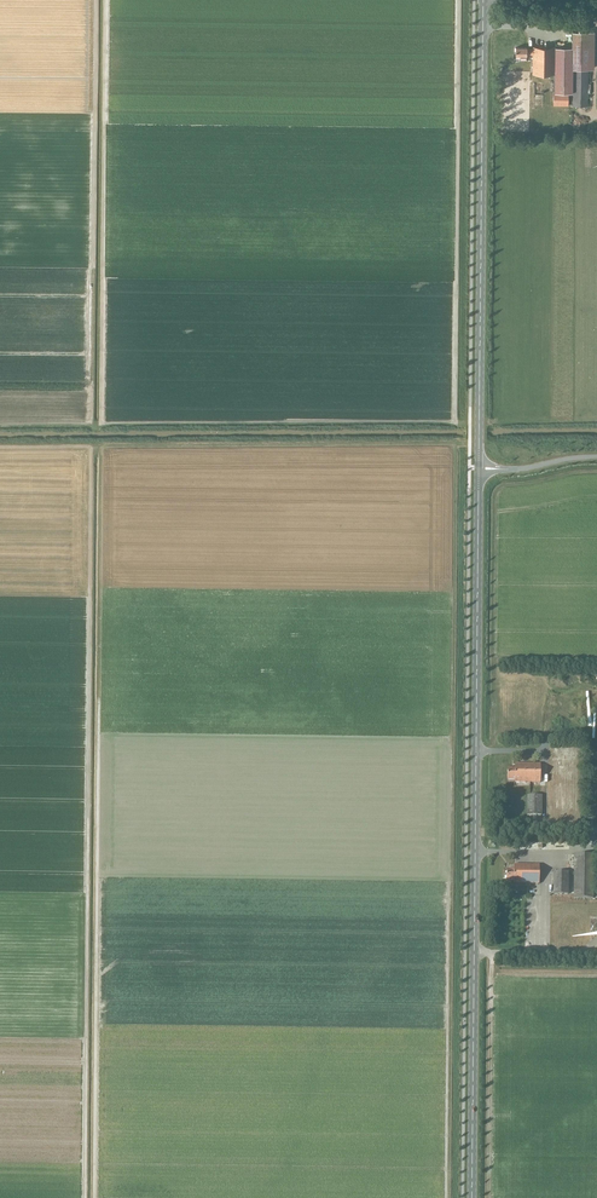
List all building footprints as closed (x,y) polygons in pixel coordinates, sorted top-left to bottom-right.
[(572,47),(554,47),(554,74),(553,92),(572,92),(572,68),(591,69),(591,32),(572,31),(572,47)] [(526,58),(526,55),(527,55),(527,54),(533,54),(532,74),(554,74),(554,47),(533,47),(533,49),(527,48),(527,47),(516,47),(516,55),(520,55),(520,57),(526,58)] [(588,106),(588,69),(573,69),(572,106),(588,106)] [(568,106),(568,93),(553,93),(553,106),(568,106)] [(574,710),(577,714),(588,707),(586,705),(583,707),(580,702),(577,704),(579,707),(574,710)] [(540,782),(540,764),(515,763),(515,768),(508,768),(508,779),(515,780),(515,782),(540,782)] [(542,815),(542,795),(528,795),(528,815),(542,815)] [(593,898),(594,854),(575,854),(574,898),(593,898)] [(539,883),(539,865),(514,865),(514,869),(506,869),(506,881),(513,881),(513,883),(539,883)] [(568,894),(569,872),(553,871),(553,894),(568,894)]
